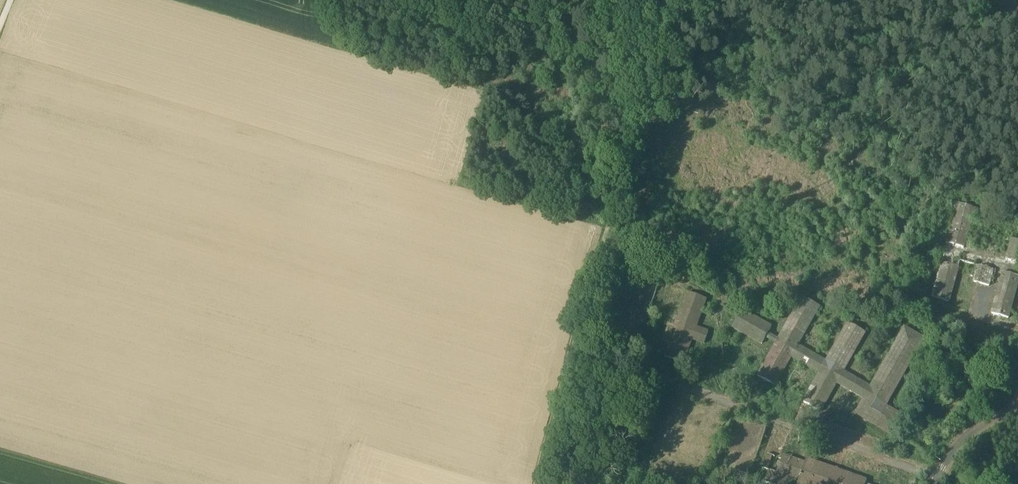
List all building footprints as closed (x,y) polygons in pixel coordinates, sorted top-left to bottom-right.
[(957,202),(932,297),(951,302),(962,262),(977,266),(973,283),(991,287),(995,271),(1003,273),(992,314),(1010,319),(1017,290),(1017,239),(1011,237),(1005,257),(967,247),(978,207),(957,202)] [(688,355),(707,299),(684,291),(665,348),(688,355)] [(768,332),(771,325),(742,309),(731,327),(761,344),(765,337),(774,342),(756,375),(767,380),(777,386),(792,358),(817,372),(803,399),(823,410),(837,384),(862,398),(853,413),(879,428),(929,338),(903,324),(870,385),(846,372),(867,333),(847,321),(826,359),(800,345),(822,306),(802,295),(778,337),(768,332)] [(783,453),(776,472),(769,469),(764,481),(772,483),(796,483),(805,461),(783,453)] [(806,456),(805,461),(796,483),(798,483),(870,483),(866,483),(867,479),(806,456)]
